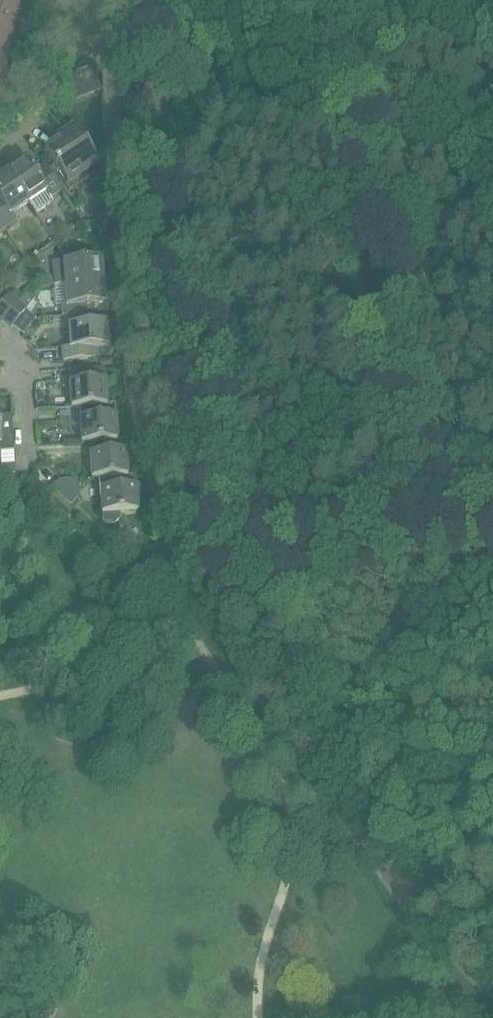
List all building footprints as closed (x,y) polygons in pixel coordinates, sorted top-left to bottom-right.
[(15,24),(21,0),(0,0),(0,21),(15,24)] [(10,46),(15,24),(0,21),(0,44),(10,46)] [(5,67),(10,46),(0,44),(0,65),(5,67)] [(58,166),(68,181),(83,171),(81,168),(94,159),(73,128),(56,139),(58,142),(44,151),(56,167),(58,166)] [(7,171),(28,203),(35,212),(39,212),(49,205),(51,202),(50,197),(60,191),(45,170),(37,176),(25,159),(7,171)] [(0,201),(0,221),(5,228),(15,221),(11,214),(28,203),(7,171),(0,176),(0,201)] [(65,284),(103,281),(101,259),(55,262),(55,271),(54,271),(55,284),(65,284)] [(103,281),(65,284),(67,305),(61,305),(62,316),(91,314),(90,304),(104,303),(103,281)] [(2,321),(17,302),(8,294),(0,305),(0,320),(2,321)] [(17,302),(2,321),(11,329),(27,309),(17,302)] [(70,348),(62,348),(63,361),(88,359),(87,348),(108,346),(106,323),(68,326),(70,348)] [(71,408),(79,407),(107,405),(105,369),(69,371),(71,408)] [(81,443),(89,443),(89,442),(117,441),(117,440),(115,404),(107,405),(79,407),(81,443)] [(13,452),(11,416),(0,416),(0,452),(13,452)] [(91,479),(100,478),(127,476),(125,440),(117,440),(117,441),(89,442),(89,443),(91,479)] [(15,474),(14,465),(1,466),(1,478),(15,474)] [(100,478),(102,519),(107,524),(117,524),(116,513),(137,512),(136,475),(127,476),(100,478)] [(53,490),(71,506),(80,495),(79,479),(61,480),(51,487),(53,490)]
